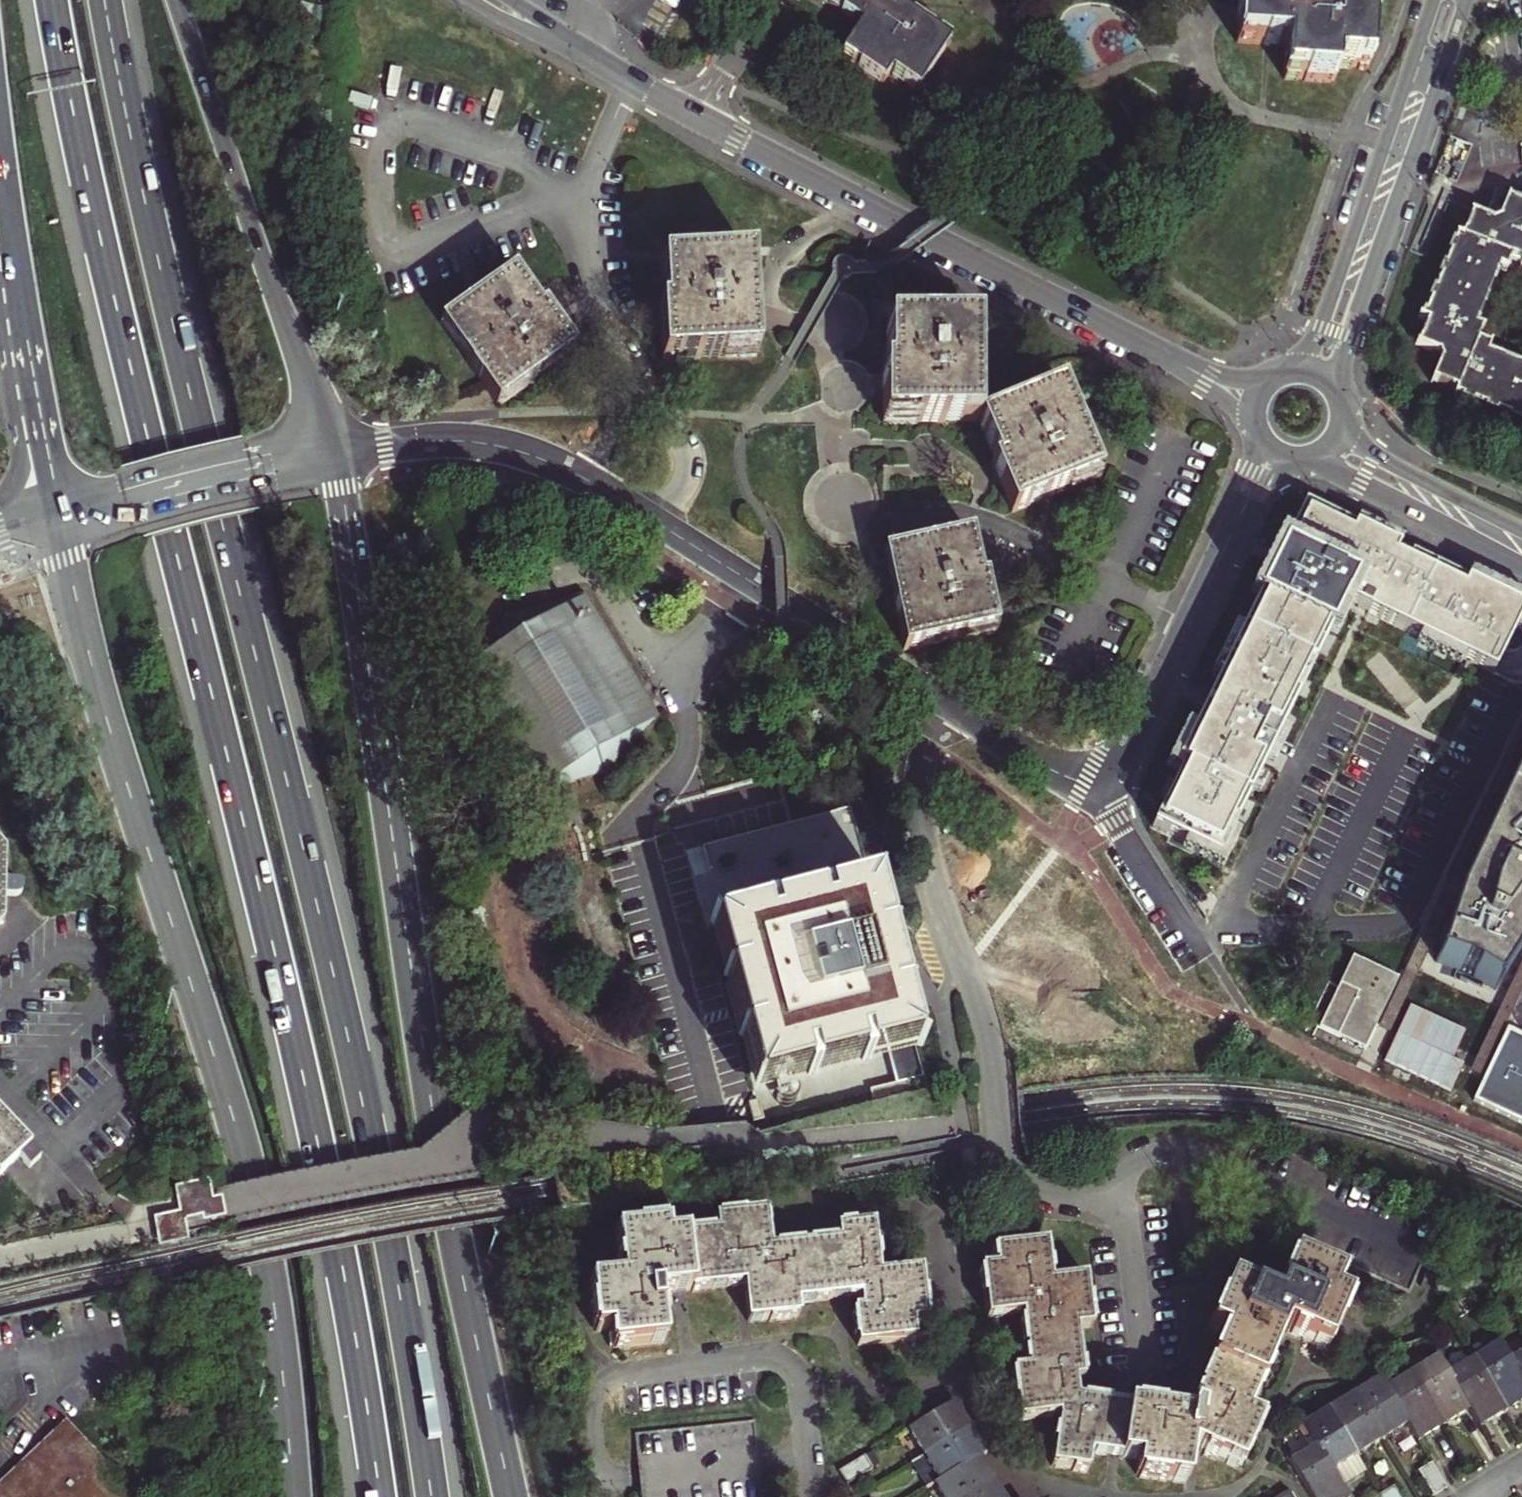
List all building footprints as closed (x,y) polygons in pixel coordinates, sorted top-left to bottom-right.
[(866,23),(861,31),(848,52),(888,78),(895,67),(923,85),(953,40),(900,4),(903,0),(833,0),(866,23)] [(1245,18),(1243,40),(1292,43),(1290,74),(1340,77),(1341,62),(1373,64),(1376,13),(1312,9),(1313,0),(1246,0),(1245,18)] [(1513,197),(1504,219),(1497,220),(1477,212),(1467,236),(1461,234),(1459,241),(1456,239),(1452,252),(1454,252),(1450,264),(1447,263),(1442,274),(1446,276),(1441,287),(1438,286),(1433,299),(1436,300),(1431,311),(1428,310),(1426,316),(1432,319),(1423,343),(1443,351),(1446,359),(1438,378),(1462,388),(1460,393),(1467,396),(1465,399),(1477,404),(1479,401),(1489,404),(1488,408),(1501,414),(1502,410),(1513,414),(1512,418),(1521,422),(1521,364),(1492,351),(1494,344),(1482,339),(1486,328),(1480,325),(1503,266),(1511,269),(1516,256),(1521,259),(1521,201),(1513,197)] [(750,312),(750,297),(745,298),(742,252),(656,257),(659,301),(656,301),(659,355),(753,350),(750,312)] [(465,354),(462,357),(493,400),(569,345),(548,315),(538,302),(535,305),(507,267),(438,317),(465,354)] [(898,311),(897,293),(878,294),(878,311),(898,311)] [(879,417),(975,415),(973,364),(969,364),(969,318),(883,320),(883,365),(878,365),(879,375),(879,417)] [(1095,473),(1075,423),(1070,425),(1053,383),(975,415),(991,458),(988,460),(1009,509),(1095,473)] [(1488,672),(1521,603),(1392,542),(1300,498),(1255,592),(1210,688),(1146,822),(1225,860),(1344,607),(1488,672)] [(977,573),(967,530),(884,548),(888,568),(893,593),(889,594),(901,645),(992,626),(980,572),(977,573)] [(652,714),(577,592),(507,611),(453,667),(527,790),(600,768),(652,714)] [(1461,883),(1454,898),(1435,960),(1468,973),(1492,986),(1521,939),(1521,751),(1461,883)] [(2,924),(3,898),(15,897),(20,893),(19,887),(16,883),(4,882),(4,853),(0,849),(0,926),(2,924)] [(918,1060),(873,892),(866,894),(863,891),(858,901),(826,910),(824,903),(815,905),(816,912),(773,924),(771,917),(761,919),(763,926),(728,935),(719,928),(716,931),(727,937),(730,951),(735,970),(728,972),(729,977),(736,975),(751,1029),(744,1032),(745,1036),(753,1033),(761,1066),(756,1076),(760,1078),(765,1069),(798,1060),(801,1068),(809,1066),(807,1058),(853,1046),(855,1055),(863,1053),(861,1043),(887,1036),(894,1066),(869,1073),(871,1084),(908,1074),(906,1063),(918,1060)] [(1363,1046),(1370,1031),(1396,975),(1351,954),(1318,1024),(1363,1046)] [(1505,1027),(1480,1082),(1473,1097),(1521,1120),(1521,1035),(1505,1027)] [(760,1114),(756,1095),(747,1097),(751,1116),(760,1114)] [(17,1158),(28,1170),(40,1159),(0,1116),(0,1174),(17,1158)] [(1425,1253),(1441,1213),(1254,1133),(1244,1160),(1239,1172),(1223,1210),(1262,1227),(1409,1291),(1422,1262),(1425,1253)] [(213,1192),(212,1183),(190,1187),(179,1190),(183,1213),(156,1218),(162,1254),(193,1248),(189,1226),(202,1223),(202,1229),(229,1224),(226,1209),(224,1198),(215,1200),(213,1192)] [(922,1319),(916,1272),(876,1276),(872,1247),(870,1225),(836,1229),(838,1240),(767,1249),(763,1213),(713,1219),(715,1231),(665,1236),(664,1226),(615,1231),(620,1279),(588,1282),(593,1332),(608,1330),(610,1347),(662,1341),(656,1293),(679,1290),(737,1284),(742,1284),(747,1321),(794,1316),(793,1303),(832,1299),(838,1298),(857,1296),(859,1310),(853,1311),(857,1344),(912,1338),(909,1321),(922,1319)] [(1115,1453),(1119,1454),(1127,1404),(1126,1403),(1094,1398),(1075,1396),(1073,1377),(1079,1376),(1074,1326),(1088,1324),(1082,1274),(1048,1278),(1043,1240),(994,1245),(995,1263),(981,1266),(984,1290),(987,1313),(1020,1310),(1027,1366),(1013,1368),(1019,1416),(1057,1412),(1052,1462),(1084,1467),(1088,1449),(1115,1453)] [(1143,1406),(1127,1404),(1119,1454),(1138,1457),(1136,1471),(1185,1479),(1190,1443),(1238,1464),(1257,1419),(1243,1413),(1280,1327),(1297,1334),(1324,1345),(1332,1327),(1343,1301),(1330,1294),(1337,1278),(1291,1258),(1273,1300),(1228,1282),(1210,1328),(1221,1333),(1189,1413),(1143,1406)] [(1474,1356),(1507,1409),(1521,1400),(1521,1376),(1511,1358),(1500,1341),(1474,1356)] [(1521,1376),(1521,1351),(1511,1358),(1521,1376)] [(1437,1355),(1411,1370),(1446,1424),(1471,1408),(1448,1373),(1437,1355)] [(1448,1373),(1471,1408),(1481,1425),(1507,1409),(1474,1356),(1448,1373)] [(1446,1424),(1411,1370),(1386,1385),(1410,1423),(1420,1440),(1446,1424)] [(1381,1376),(1353,1393),(1382,1440),(1410,1423),(1386,1385),(1381,1376)] [(1326,1409),(1356,1456),(1382,1440),(1353,1393),(1326,1409)] [(971,1427),(954,1401),(907,1429),(923,1456),(971,1427)] [(1301,1424),(1314,1445),(1330,1472),(1356,1456),(1326,1409),(1301,1424)] [(638,1496),(761,1496),(758,1474),(757,1463),(756,1450),(753,1421),(631,1435),(635,1465),(635,1472),(637,1489),(638,1496)] [(66,1423),(0,1486),(0,1496),(136,1496),(66,1423)] [(985,1453),(971,1427),(923,1456),(938,1481),(981,1455),(985,1453)] [(1293,1467),(1312,1496),(1346,1496),(1330,1472),(1314,1445),(1289,1461),(1293,1467)] [(933,1484),(941,1496),(970,1496),(996,1482),(981,1455),(938,1481),(933,1484)] [(871,1469),(863,1456),(838,1470),(847,1484),(871,1469)] [(1449,1487),(1433,1462),(1420,1470),(1436,1495),(1449,1487)] [(996,1482),(970,1496),(1005,1496),(996,1482)] [(1381,1496),(1399,1496),(1394,1488),(1380,1496),(1381,1496)]
